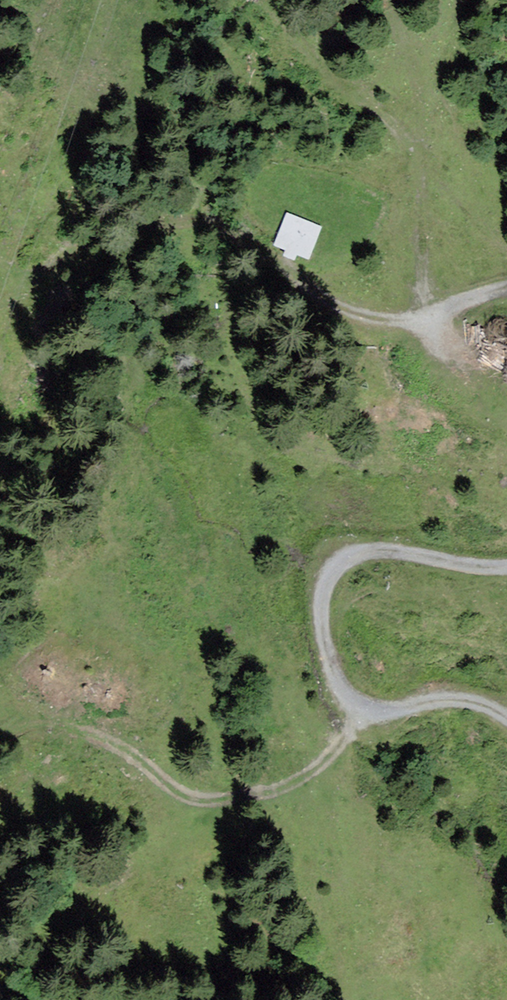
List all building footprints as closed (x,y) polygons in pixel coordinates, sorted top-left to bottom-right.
[(320,227),(288,214),(275,244),(288,249),(285,255),(294,259),(297,252),(307,256),(320,227)]
